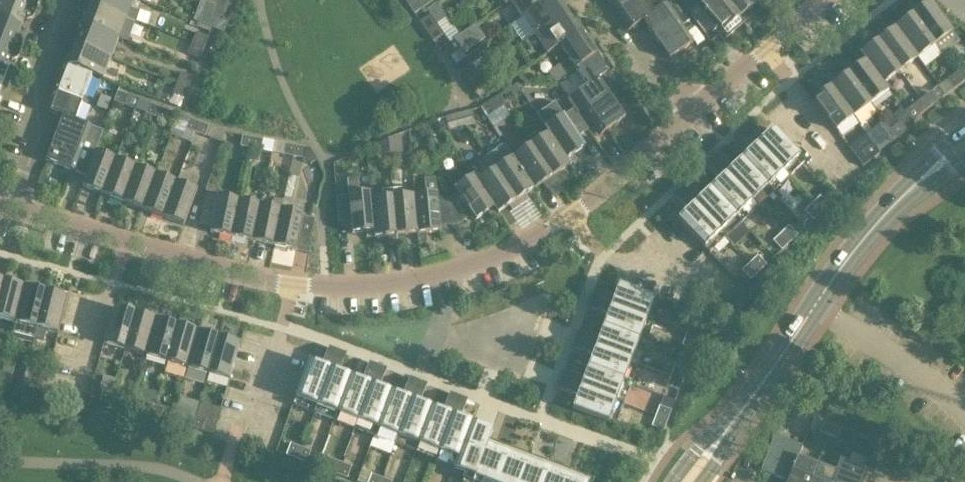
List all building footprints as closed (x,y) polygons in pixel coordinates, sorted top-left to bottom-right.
[(21,28),(24,20),(27,21),(33,18),(36,10),(8,0),(0,0),(0,20),(21,28)] [(36,10),(39,3),(37,0),(8,0),(36,10)] [(80,1),(135,22),(138,15),(128,11),(132,0),(81,0),(80,1)] [(214,6),(226,11),(230,0),(217,0),(214,6)] [(504,5),(505,5),(510,2),(522,19),(549,0),(511,0),(504,5)] [(534,37),(566,14),(560,5),(565,2),(564,0),(549,0),(522,19),(534,37)] [(615,15),(637,0),(606,0),(616,14),(615,14),(615,15)] [(642,0),(637,0),(615,15),(616,15),(616,14),(628,32),(642,22),(652,36),(676,19),(675,18),(687,10),(680,0),(669,0),(665,3),(666,4),(652,14),(642,0)] [(723,0),(702,0),(697,4),(698,5),(688,13),(703,33),(710,43),(718,35),(723,41),(743,23),(723,0)] [(743,23),(749,18),(745,13),(756,4),(752,0),(723,0),(743,23)] [(83,16),(80,24),(118,39),(127,42),(135,22),(80,1),(77,9),(80,15),(83,16)] [(912,16),(934,46),(952,32),(930,2),(912,16)] [(222,22),(226,11),(214,6),(210,17),(222,22)] [(540,45),(546,54),(584,28),(578,20),(572,23),(566,14),(534,37),(526,42),(532,50),(540,45)] [(426,33),(436,26),(430,16),(419,23),(426,33)] [(895,29),(917,59),(934,46),(912,16),(895,29)] [(676,19),(652,36),(669,60),(693,43),(676,19)] [(20,51),(23,44),(20,37),(18,36),(21,28),(0,20),(0,43),(20,51)] [(68,34),(65,42),(110,59),(118,39),(80,24),(77,32),(74,31),(68,34)] [(475,25),(449,44),(444,47),(450,57),(460,50),(463,54),(485,39),(475,25)] [(436,26),(426,33),(433,42),(443,35),(436,26)] [(566,76),(576,70),(600,53),(589,37),(584,28),(546,54),(547,55),(559,46),(568,60),(559,66),(566,76)] [(877,42),(900,72),(917,59),(895,29),(877,42)] [(196,33),(192,44),(203,48),(208,38),(196,33)] [(67,56),(64,64),(102,79),(110,59),(65,42),(62,49),(65,55),(67,56)] [(864,62),(883,84),(900,72),(877,42),(860,55),(864,62)] [(13,71),(13,70),(6,67),(8,60),(11,61),(17,58),(20,51),(0,43),(0,66),(13,71)] [(199,59),(203,48),(192,44),(188,55),(199,59)] [(573,96),(583,111),(607,94),(598,80),(612,71),(600,53),(576,70),(587,86),(573,96)] [(848,74),(870,104),(888,91),(883,84),(864,62),(848,74)] [(64,64),(54,92),(82,103),(92,76),(102,80),(102,79),(64,64)] [(13,71),(0,66),(0,98),(2,99),(13,71)] [(468,82),(478,75),(472,66),(461,73),(468,82)] [(962,83),(964,80),(964,70),(963,68),(955,74),(962,83)] [(180,74),(176,84),(188,89),(192,78),(180,74)] [(830,87),(853,117),(870,104),(848,74),(830,87)] [(954,89),(962,83),(955,74),(947,80),(954,89)] [(478,75),(468,82),(475,92),(485,85),(478,75)] [(184,100),(188,89),(176,84),(172,95),(184,100)] [(853,117),(830,87),(813,101),(835,131),(853,117)] [(75,121),(82,103),(54,92),(46,112),(62,118),(56,133),(96,149),(102,132),(75,121)] [(137,100),(127,96),(117,92),(114,102),(133,110),(137,100)] [(607,94),(583,111),(600,135),(625,119),(607,94)] [(929,94),(921,100),(927,109),(936,103),(929,94)] [(927,109),(921,100),(913,106),(919,115),(927,109)] [(544,129),(570,166),(570,165),(576,161),(572,156),(584,148),(577,137),(588,130),(573,109),(563,116),(554,103),(545,109),(554,122),(544,129)] [(145,114),(154,118),(158,108),(149,104),(145,114)] [(158,108),(154,118),(164,121),(168,112),(158,108)] [(195,133),(199,123),(189,119),(185,129),(195,133)] [(199,123),(195,133),(205,137),(208,127),(199,123)] [(742,131),(788,179),(804,163),(773,130),(763,140),(749,124),(742,131)] [(897,124),(889,130),(896,139),(904,133),(897,124)] [(526,140),(555,183),(562,179),(558,174),(570,166),(544,129),(548,135),(539,140),(535,134),(526,140)] [(788,179),(742,131),(735,137),(750,152),(741,161),(772,194),(788,179)] [(46,162),(85,177),(95,152),(96,149),(56,133),(46,162)] [(862,167),(880,153),(872,143),(865,135),(848,148),(862,167)] [(250,149),(252,139),(242,137),(240,147),(250,149)] [(252,139),(250,149),(260,151),(263,141),(252,139)] [(512,159),(534,190),(545,182),(549,188),(555,183),(526,140),(517,146),(521,152),(512,159)] [(293,157),(295,147),(284,145),(282,155),(293,157)] [(295,147),(293,157),(303,159),(305,149),(295,147)] [(81,187),(102,195),(115,160),(95,152),(85,177),(81,187)] [(772,194),(741,161),(732,169),(717,154),(711,161),(756,209),(772,194)] [(490,164),(519,208),(526,203),(522,198),(534,190),(512,159),(503,165),(498,158),(490,164)] [(122,203),(135,168),(115,160),(102,195),(122,203)] [(756,209),(711,161),(704,167),(718,182),(709,190),(741,223),(756,209)] [(519,208),(490,164),(481,170),(485,177),(477,182),(473,177),(472,177),(498,214),(509,206),(513,212),(519,208)] [(122,203),(142,211),(156,176),(135,168),(122,203)] [(498,214),(472,177),(463,183),(454,170),(445,176),(457,195),(448,201),(457,226),(472,216),(475,221),(487,213),(491,218),(498,214)] [(176,183),(156,176),(142,211),(163,218),(176,183)] [(374,239),(370,194),(359,195),(358,179),(347,180),(348,196),(336,197),(338,223),(350,222),(352,234),(366,233),(367,240),(374,239)] [(414,197),(418,241),(426,241),(426,234),(440,233),(440,227),(457,226),(448,201),(437,202),(435,179),(424,180),(425,196),(414,197)] [(176,183),(163,218),(183,226),(197,191),(176,183)] [(749,232),(741,223),(709,190),(700,199),(686,184),(679,190),(725,238),(733,247),(749,232)] [(392,191),(397,243),(405,243),(404,236),(417,235),(418,241),(414,197),(403,198),(402,190),(392,191)] [(725,238),(679,190),(673,197),(687,212),(677,221),(709,254),(725,238)] [(397,243),(392,191),(381,192),(382,200),(372,201),(371,194),(370,194),(374,239),(388,238),(389,244),(397,243)] [(231,238),(239,201),(217,197),(209,233),(231,238)] [(822,212),(828,206),(819,197),(813,203),(822,212)] [(239,201),(231,238),(252,243),(260,206),(239,201)] [(260,206),(252,243),(274,247),(281,210),(260,206)] [(804,212),(812,221),(819,215),(810,206),(804,212)] [(281,210),(274,247),(295,252),(303,215),(281,210)] [(797,236),(796,235),(788,227),(782,233),(790,242),(797,236)] [(781,251),(788,245),(779,236),(772,242),(781,251)] [(759,272),(766,266),(757,257),(751,263),(759,272)] [(748,265),(741,272),(750,281),(756,275),(748,265)] [(24,287),(3,282),(0,295),(0,320),(15,324),(24,287)] [(36,329),(45,293),(24,287),(15,324),(13,332),(34,338),(36,329)] [(591,301),(653,324),(661,303),(618,287),(613,299),(594,292),(591,301)] [(45,293),(36,329),(58,335),(67,298),(45,293)] [(603,328),(645,344),(653,324),(591,301),(587,309),(607,317),(603,328)] [(124,350),(135,315),(113,308),(103,344),(124,350)] [(145,356),(156,321),(135,315),(124,350),(145,356)] [(166,362),(177,327),(156,321),(145,356),(166,362)] [(701,330),(689,326),(686,334),(698,339),(701,330)] [(187,368),(197,333),(177,327),(166,362),(187,368)] [(576,341),(638,365),(645,344),(603,328),(598,340),(579,333),(576,341)] [(208,374),(218,339),(197,333),(187,368),(208,374)] [(693,351),(696,342),(685,338),(682,346),(693,351)] [(218,339),(208,374),(229,381),(239,345),(218,339)] [(587,369),(630,385),(638,365),(576,341),(572,350),(592,357),(587,369)] [(314,413),(337,351),(328,348),(321,367),(308,363),(292,405),(314,413)] [(334,421),(350,378),(338,374),(346,355),(337,351),(314,413),(334,421)] [(354,429),(377,367),(369,363),(361,383),(350,378),(334,421),(354,429)] [(683,379),(686,371),(674,366),(671,375),(683,379)] [(15,381),(23,383),(26,369),(18,367),(15,381)] [(374,436),(390,394),(379,389),(386,370),(377,367),(354,429),(374,436)] [(26,369),(23,383),(44,388),(48,374),(26,369)] [(560,382),(622,405),(630,385),(587,369),(583,380),(564,373),(560,382)] [(678,391),(681,383),(670,378),(666,387),(678,391)] [(394,444),(418,382),(409,379),(402,398),(390,394),(374,436),(394,444)] [(415,452),(431,409),(419,405),(426,385),(418,382),(394,444),(415,452)] [(622,405),(560,382),(557,390),(577,398),(572,410),(615,426),(622,405)] [(109,405),(112,394),(102,391),(99,402),(109,405)] [(121,397),(112,394),(109,405),(118,407),(121,397)] [(434,459),(458,397),(450,394),(442,413),(431,409),(415,452),(434,459)] [(454,467),(470,424),(460,420),(467,400),(458,397),(434,459),(454,467)] [(150,417),(153,406),(143,403),(140,414),(150,417)] [(153,406),(150,417),(160,419),(163,409),(153,406)] [(667,420),(671,411),(659,407),(656,415),(667,420)] [(781,417),(790,421),(793,412),(784,408),(781,417)] [(192,429),(195,418),(185,415),(182,426),(192,429)] [(195,418),(192,429),(201,431),(205,421),(195,418)] [(663,432),(666,423),(654,419),(651,427),(663,432)] [(826,435),(830,426),(822,423),(819,432),(826,435)] [(474,479),(488,443),(492,432),(480,428),(470,424),(454,467),(453,470),(463,474),(474,479)] [(830,426),(826,435),(837,439),(839,430),(830,426)] [(796,457),(797,458),(801,446),(773,436),(759,471),(786,481),(787,481),(796,457)] [(508,451),(488,443),(474,479),(483,481),(496,481),(508,451)] [(290,444),(286,456),(294,459),(298,447),(290,444)] [(298,460),(306,463),(310,452),(302,449),(298,460)] [(529,458),(508,451),(496,481),(520,481),(529,458)] [(815,465),(797,458),(796,457),(787,481),(786,481),(809,481),(815,465)] [(549,466),(529,458),(520,481),(543,481),(549,466)] [(334,474),(339,463),(330,459),(326,471),(334,474)] [(866,471),(838,461),(834,472),(831,481),(862,481),(866,471)] [(338,476),(341,477),(346,479),(351,467),(342,464),(338,476)] [(834,472),(815,465),(809,481),(831,481),(834,472)] [(569,474),(549,466),(543,481),(566,481),(569,474)] [(566,481),(589,481),(569,474),(566,481)]
